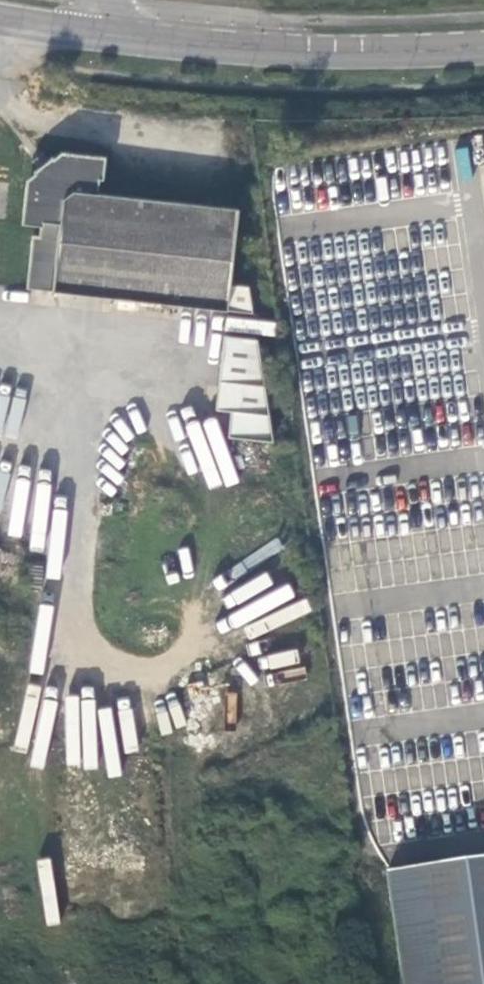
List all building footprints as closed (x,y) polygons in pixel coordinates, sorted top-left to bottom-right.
[(55,160),(52,157),(48,161),(42,152),(31,161),(37,169),(33,172),(35,175),(28,181),(24,222),(41,224),(39,236),(32,235),(27,287),(253,313),(248,286),(230,284),(238,208),(98,193),(100,177),(101,177),(103,157),(62,153),(55,160)] [(229,436),(273,441),(257,338),(224,335),(216,408),(231,410),(229,436)] [(386,872),(402,983),(483,983),(483,859),(386,872)]
